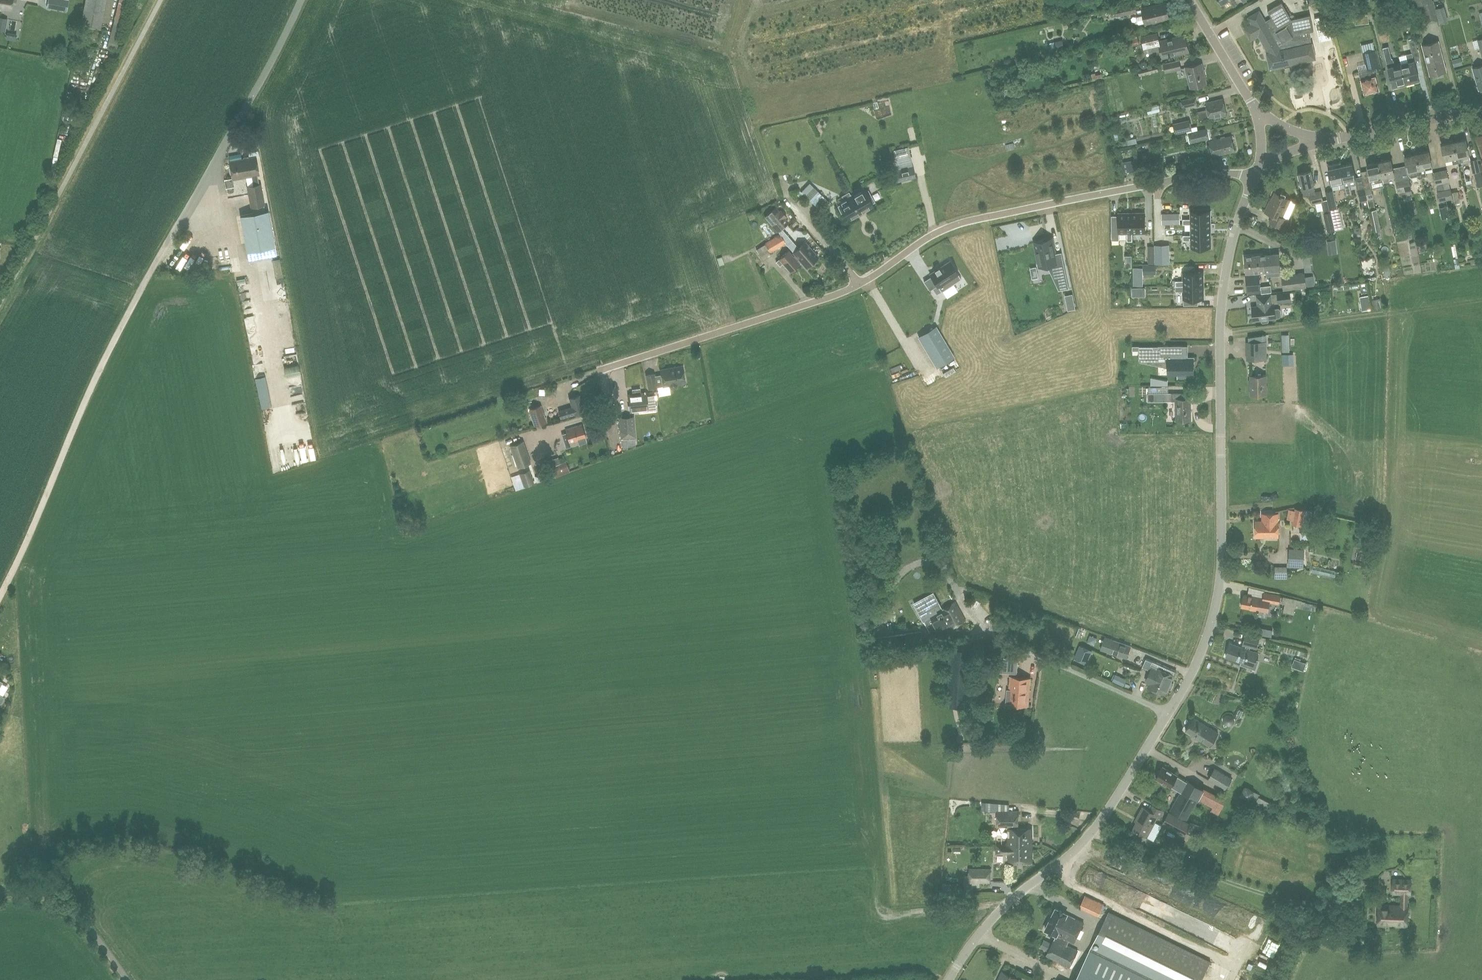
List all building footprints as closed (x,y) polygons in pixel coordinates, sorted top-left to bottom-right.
[(10,10),(12,3),(15,4),(16,0),(0,0),(0,8),(10,10)] [(47,6),(66,9),(68,0),(48,0),(47,6)] [(100,28),(106,0),(85,0),(81,24),(100,28)] [(130,0),(125,0),(122,17),(127,18),(130,0)] [(1433,0),(1410,0),(1412,6),(1421,4),(1426,24),(1439,21),(1435,8),(1433,0)] [(1142,8),(1146,24),(1169,18),(1165,2),(1142,8)] [(1267,53),(1270,68),(1316,58),(1312,42),(1310,43),(1307,31),(1313,30),(1310,15),(1291,19),(1281,2),(1268,10),(1273,18),(1266,22),(1259,10),(1248,17),(1252,23),(1244,27),(1251,39),(1259,35),(1268,52),(1267,53)] [(1136,11),(1135,3),(1115,8),(1117,15),(1136,11)] [(1444,5),(1435,8),(1439,21),(1439,23),(1448,21),(1444,5)] [(1303,15),(1312,13),(1311,7),(1301,9),(1303,15)] [(1355,24),(1369,23),(1368,14),(1354,16),(1355,24)] [(1424,31),(1422,21),(1412,23),(1415,34),(1424,31)] [(1163,58),(1189,51),(1185,35),(1159,41),(1157,33),(1142,37),(1145,52),(1160,49),(1163,58)] [(1381,44),(1380,38),(1369,41),(1370,47),(1381,44)] [(1062,39),(1048,43),(1051,54),(1060,52),(1059,48),(1064,47),(1062,39)] [(1417,51),(1414,39),(1409,41),(1411,52),(1417,51)] [(1438,40),(1423,44),(1430,74),(1445,71),(1438,40)] [(1405,83),(1401,63),(1393,65),(1391,57),(1388,45),(1383,47),(1386,59),(1392,86),(1405,83)] [(1367,69),(1359,71),(1360,75),(1361,75),(1362,78),(1361,79),(1364,93),(1379,90),(1375,75),(1374,70),(1377,69),(1376,67),(1379,66),(1375,49),(1363,52),(1367,69)] [(1401,63),(1405,83),(1419,79),(1412,52),(1406,53),(1409,61),(1401,63)] [(1453,66),(1462,63),(1460,57),(1452,59),(1453,66)] [(1165,72),(1181,69),(1179,59),(1156,65),(1156,66),(1138,70),(1139,75),(1158,70),(1158,69),(1164,68),(1165,72)] [(1190,88),(1207,84),(1202,63),(1186,67),(1190,88)] [(1472,67),(1478,89),(1481,88),(1481,65),(1472,67)] [(1182,107),(1197,104),(1195,96),(1180,99),(1182,107)] [(1206,102),(1209,118),(1214,117),(1215,120),(1221,118),(1220,116),(1226,115),(1222,98),(1206,102)] [(1140,112),(1142,118),(1155,112),(1152,106),(1140,112)] [(1175,133),(1192,129),(1189,119),(1172,123),(1175,133)] [(1189,143),(1210,138),(1208,127),(1187,132),(1189,143)] [(1209,140),(1213,156),(1234,151),(1231,135),(1209,140)] [(1151,149),(1158,147),(1156,138),(1148,140),(1151,149)] [(1465,139),(1454,141),(1458,162),(1463,161),(1462,156),(1469,154),(1465,139)] [(1458,162),(1454,141),(1441,144),(1445,160),(1452,158),(1453,164),(1458,162)] [(1006,150),(1014,148),(1013,142),(1005,144),(1006,150)] [(1413,148),(1414,153),(1435,147),(1434,143),(1413,148)] [(906,147),(894,150),(896,159),(911,155),(910,152),(908,153),(906,147)] [(1374,162),(1372,147),(1360,149),(1361,163),(1374,162)] [(1429,151),(1417,153),(1422,176),(1426,175),(1425,168),(1432,166),(1429,151)] [(1422,176),(1417,153),(1404,156),(1409,175),(1411,177),(1417,175),(1417,176),(1419,178),(1422,178),(1421,176),(1422,176)] [(246,169),(257,167),(256,157),(229,162),(231,171),(245,168),(246,169)] [(1480,171),(1477,158),(1469,160),(1472,172),(1480,171)] [(1379,162),(1383,182),(1388,181),(1387,176),(1394,175),(1391,159),(1379,162)] [(1121,162),(1123,174),(1134,172),(1132,160),(1121,162)] [(1383,182),(1379,162),(1367,164),(1370,180),(1363,181),(1364,187),(1365,187),(1369,209),(1374,208),(1372,198),(1373,198),(1371,188),(1384,186),(1383,182)] [(1352,163),(1340,166),(1344,186),(1344,187),(1346,195),(1352,194),(1350,184),(1356,183),(1352,163)] [(1344,186),(1340,166),(1328,169),(1331,184),(1339,182),(1340,187),(1344,187),(1344,186)] [(245,168),(231,171),(232,179),(252,175),(254,185),(247,187),(251,207),(264,204),(261,184),(259,184),(257,175),(259,174),(257,167),(246,169),(245,168)] [(915,176),(913,167),(889,172),(892,182),(915,176)] [(1312,203),(1321,201),(1322,200),(1320,192),(1315,193),(1313,185),(1314,185),(1311,170),(1298,173),(1302,188),(1304,195),(1310,194),(1312,203)] [(1446,170),(1440,171),(1446,199),(1452,198),(1453,204),(1460,202),(1458,191),(1451,192),(1449,181),(1446,170)] [(1446,199),(1440,171),(1434,172),(1436,184),(1440,201),(1446,199)] [(1409,178),(1402,179),(1405,191),(1411,189),(1409,178)] [(231,179),(224,180),(226,188),(233,187),(231,179)] [(1405,191),(1402,179),(1396,180),(1398,192),(1405,191)] [(812,188),(808,184),(801,191),(810,199),(818,191),(814,187),(812,188)] [(863,187),(850,194),(849,191),(848,191),(860,213),(874,206),(872,203),(874,201),(871,195),(868,189),(865,191),(863,187)] [(1365,187),(1364,187),(1358,189),(1361,200),(1362,208),(1368,207),(1369,209),(1365,187)] [(1332,224),(1333,224),(1340,222),(1333,189),(1325,191),(1327,199),(1330,212),(1332,224)] [(860,213),(848,191),(842,195),(844,198),(838,202),(839,204),(838,205),(842,214),(844,213),(848,220),(860,213)] [(1290,200),(1275,193),(1269,204),(1268,204),(1264,211),(1273,216),(1270,222),(1281,228),(1285,219),(1282,218),(1290,200)] [(784,217),(786,216),(781,210),(779,212),(775,207),(765,216),(778,231),(788,222),(784,217)] [(1370,213),(1373,227),(1374,231),(1381,229),(1376,208),(1369,209),(1370,213)] [(247,213),(255,254),(276,250),(268,209),(247,213)] [(1190,218),(1182,218),(1182,224),(1190,224),(1190,223),(1210,222),(1210,210),(1190,210),(1190,218)] [(1132,232),(1131,212),(1118,213),(1119,233),(1126,232),(1127,240),(1132,240),(1132,232)] [(1145,212),(1131,212),(1132,232),(1145,232),(1145,212)] [(1330,212),(1323,214),(1327,232),(1335,230),(1333,224),(1332,224),(1330,212)] [(1179,213),(1171,213),(1171,223),(1179,223),(1179,213)] [(1210,222),(1190,223),(1190,224),(1191,234),(1191,235),(1211,235),(1210,222)] [(797,226),(789,233),(796,240),(804,233),(797,226)] [(1287,235),(1277,231),(1274,237),(1284,242),(1287,235)] [(780,233),(764,243),(770,252),(785,243),(780,233)] [(1191,240),(1191,248),(1211,247),(1211,235),(1191,235),(1191,234),(1183,234),(1183,240),(1191,240)] [(1418,259),(1417,234),(1405,235),(1406,260),(1418,259)] [(985,253),(994,250),(990,237),(981,240),(985,253)] [(1048,239),(1045,240),(1035,242),(1039,265),(1049,264),(1050,264),(1050,267),(1050,268),(1059,289),(1069,287),(1064,265),(1062,265),(1061,262),(1063,261),(1061,251),(1054,253),(1051,239),(1048,239)] [(793,252),(806,267),(818,257),(805,242),(793,252)] [(790,271),(799,264),(788,251),(776,262),(779,265),(783,262),(790,271)] [(1279,254),(1263,255),(1264,270),(1265,271),(1280,270),(1279,254)] [(1168,255),(1155,255),(1155,263),(1168,262),(1168,255)] [(1264,270),(1263,255),(1245,256),(1246,272),(1265,271),(1264,270)] [(283,276),(280,258),(273,259),(276,277),(283,276)] [(1143,273),(1156,273),(1155,265),(1143,265),(1143,273)] [(1142,286),(1142,267),(1134,268),(1134,286),(1142,286)] [(782,282),(788,276),(783,272),(778,277),(782,282)] [(959,272),(940,286),(950,303),(971,290),(959,272)] [(1203,272),(1183,272),(1183,280),(1175,280),(1175,285),(1203,285),(1203,272)] [(1305,272),(1281,275),(1283,290),(1307,287),(1305,272)] [(1246,274),(1247,292),(1260,291),(1259,273),(1246,274)] [(1175,291),(1183,291),(1183,304),(1198,304),(1198,298),(1203,298),(1203,285),(1175,285),(1175,291)] [(1145,288),(1132,288),(1132,297),(1145,296),(1145,288)] [(1259,303),(1259,306),(1252,307),(1253,309),(1252,310),(1252,314),(1253,315),(1254,321),(1261,320),(1262,322),(1263,323),(1268,322),(1269,321),(1269,319),(1276,318),(1280,318),(1281,316),(1281,310),(1279,309),(1275,309),(1274,305),(1272,305),(1272,303),(1291,301),(1290,293),(1257,297),(1258,303),(1259,303)] [(1068,310),(1076,309),(1073,294),(1065,296),(1068,310)] [(1375,310),(1381,309),(1380,298),(1373,299),(1375,310)] [(1155,302),(1155,312),(1174,312),(1174,302),(1155,302)] [(919,336),(937,366),(954,356),(936,326),(919,336)] [(1296,331),(1289,332),(1290,348),(1297,347),(1296,331)] [(1248,342),(1248,359),(1266,359),(1266,342),(1248,342)] [(1186,375),(1193,375),(1193,357),(1186,357),(1186,346),(1186,345),(1158,345),(1158,347),(1153,347),(1153,346),(1139,346),(1139,358),(1169,358),(1169,368),(1169,375),(1177,375),(1177,378),(1178,378),(1178,377),(1186,377),(1186,375)] [(649,389),(685,382),(682,366),(660,370),(661,375),(654,377),(654,374),(646,375),(649,389)] [(263,376),(269,405),(279,403),(273,374),(263,376)] [(1250,376),(1251,395),(1266,394),(1266,375),(1250,376)] [(631,411),(648,409),(646,393),(640,394),(640,389),(632,390),(633,394),(629,395),(631,411)] [(1176,419),(1190,419),(1190,398),(1184,398),(1184,392),(1172,392),(1172,400),(1176,401),(1176,419)] [(584,412),(579,396),(569,399),(572,407),(559,411),(561,418),(574,414),(574,415),(584,412)] [(547,422),(541,404),(528,408),(534,426),(547,422)] [(619,418),(620,430),(621,441),(630,440),(629,429),(628,417),(619,418)] [(562,435),(566,448),(571,447),(570,443),(586,438),(582,425),(566,430),(567,433),(562,435)] [(510,445),(518,467),(531,463),(522,440),(510,445)] [(566,464),(559,466),(562,473),(569,471),(566,464)] [(520,473),(524,486),(534,482),(529,469),(520,473)] [(540,481),(549,478),(547,472),(537,475),(540,481)] [(1310,526),(1313,510),(1295,507),(1294,510),(1288,509),(1286,518),(1292,519),(1291,523),(1310,526)] [(1255,537),(1278,537),(1278,513),(1263,513),(1263,521),(1255,521),(1255,537)] [(1303,567),(1304,549),(1289,549),(1288,567),(1303,567)] [(1244,593),(1241,606),(1268,611),(1269,602),(1279,603),(1281,593),(1263,591),(1262,599),(1258,599),(1259,596),(1244,593)] [(1285,603),(1283,612),(1294,614),(1295,607),(1300,608),(1301,600),(1286,597),(1286,596),(1283,595),(1282,602),(1285,603)] [(954,603),(941,610),(930,616),(940,633),(951,627),(951,628),(964,621),(954,603)] [(1272,629),(1260,627),(1259,634),(1271,636),(1272,629)] [(1260,635),(1245,631),(1242,644),(1257,648),(1260,635)] [(1107,651),(1126,658),(1131,646),(1111,638),(1106,636),(1101,648),(1107,650),(1107,651)] [(1226,656),(1241,661),(1240,664),(1248,667),(1249,664),(1253,666),(1258,652),(1246,648),(1231,643),(1226,656)] [(1090,652),(1078,647),(1074,659),(1085,664),(1090,652)] [(1151,665),(1152,663),(1151,663),(1152,661),(1146,658),(1143,663),(1150,666),(1146,674),(1152,676),(1147,686),(1156,690),(1165,671),(1151,665)] [(986,659),(981,661),(985,670),(990,667),(986,659)] [(1017,673),(1018,659),(1009,659),(1008,673),(1017,673)] [(1157,665),(1152,663),(1151,665),(1165,671),(1156,690),(1165,694),(1168,688),(1171,689),(1173,682),(1171,681),(1176,670),(1166,666),(1164,670),(1156,666),(1157,665)] [(1115,674),(1112,681),(1123,686),(1126,680),(1115,674)] [(1028,705),(1030,678),(1011,676),(1009,693),(1007,693),(1005,706),(1017,707),(1017,704),(1028,705)] [(1233,724),(1242,721),(1241,714),(1231,717),(1233,724)] [(1185,730),(1203,741),(1210,745),(1218,732),(1211,728),(1194,717),(1185,730)] [(1156,778),(1170,786),(1172,783),(1177,786),(1175,789),(1180,791),(1169,810),(1186,819),(1198,798),(1212,806),(1210,810),(1217,813),(1225,800),(1187,779),(1185,781),(1177,776),(1178,774),(1163,766),(1160,770),(1158,771),(1156,774),(1157,776),(1156,778)] [(1208,778),(1226,789),(1232,778),(1214,767),(1208,778)] [(1270,802),(1259,796),(1260,794),(1244,785),(1239,796),(1247,800),(1248,799),(1267,809),(1270,802)] [(1009,809),(1009,804),(985,801),(985,810),(996,811),(996,826),(1018,827),(1018,810),(1009,809)] [(1146,836),(1158,815),(1161,816),(1164,811),(1153,805),(1150,810),(1143,806),(1137,817),(1139,818),(1135,824),(1133,829),(1146,836)] [(1190,823),(1168,811),(1162,823),(1183,835),(1190,823)] [(1009,844),(1032,844),(1032,828),(1009,828),(1009,844)] [(1032,844),(1009,844),(1009,860),(1032,860),(1032,844)] [(990,867),(968,867),(968,873),(963,873),(963,888),(965,888),(965,891),(973,891),(973,886),(980,886),(980,883),(990,883),(990,867)] [(1378,905),(1378,926),(1407,927),(1408,906),(1407,906),(1407,894),(1410,894),(1411,880),(1393,880),(1392,894),(1401,894),(1401,906),(1378,905)] [(943,881),(942,896),(955,897),(956,883),(943,881)] [(1079,907),(1098,916),(1104,904),(1084,895),(1079,907)] [(1045,929),(1056,935),(1046,956),(1069,967),(1078,950),(1067,945),(1069,941),(1073,943),(1084,922),(1067,914),(1056,908),(1045,929)] [(1075,979),(1201,979),(1209,962),(1175,946),(1138,927),(1109,912),(1075,979)] [(1250,944),(1254,935),(1245,931),(1241,940),(1250,944)] [(1000,979),(1016,979),(1017,978),(1003,971),(999,978),(1000,979)]
